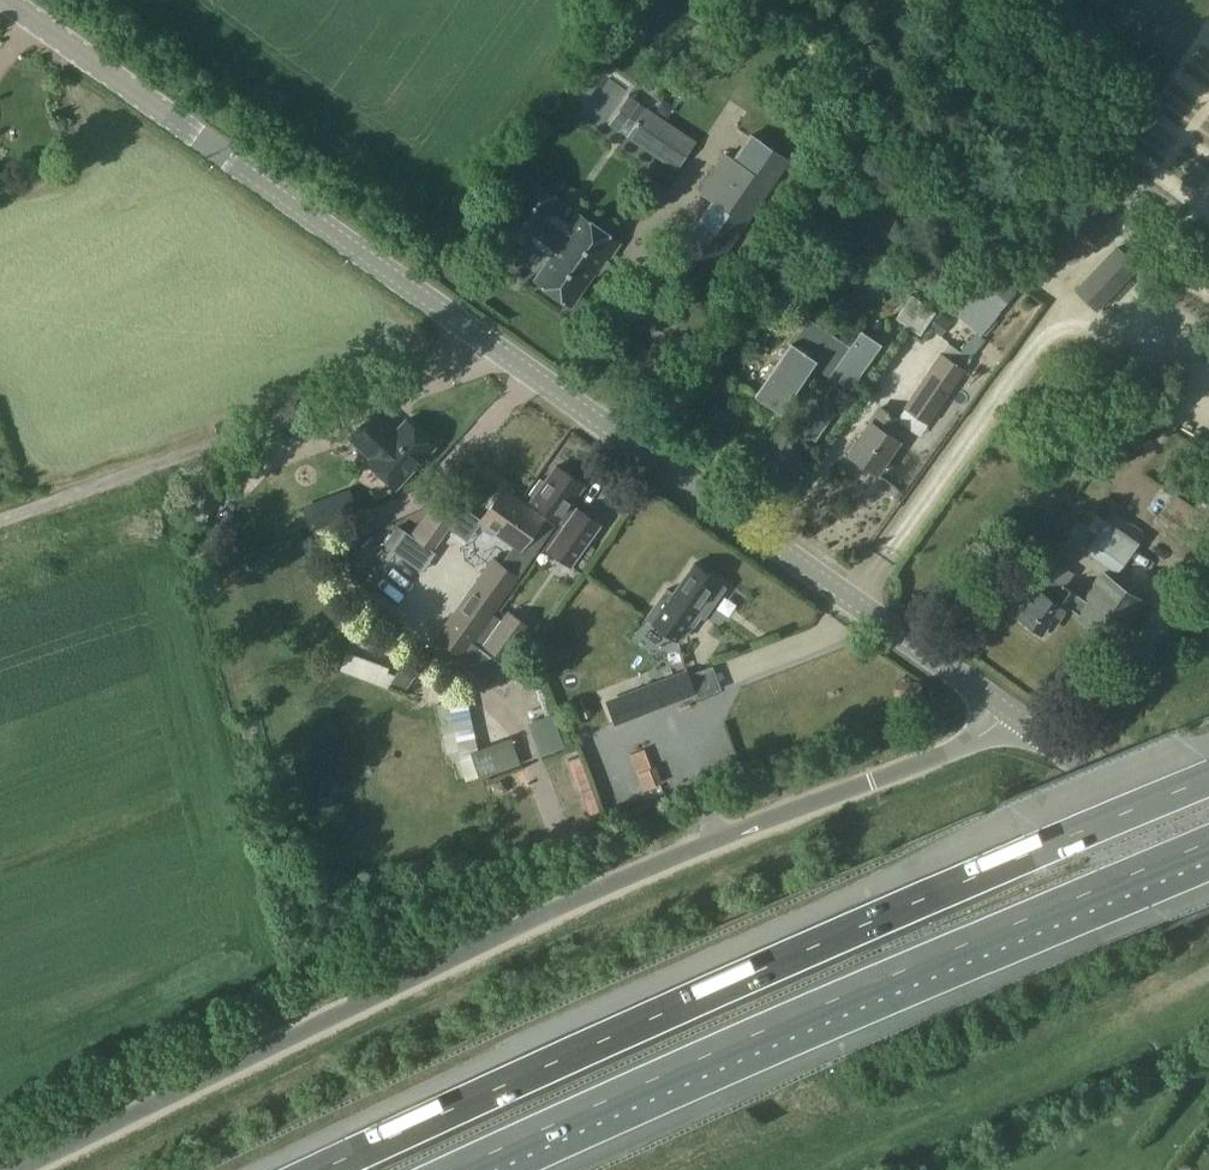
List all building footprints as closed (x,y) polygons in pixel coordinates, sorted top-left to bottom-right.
[(610,78),(593,96),(615,118),(633,101),(610,78)] [(643,100),(621,129),(681,172),(695,151),(695,150),(701,141),(643,100)] [(725,153),(702,187),(715,195),(670,261),(677,266),(668,280),(695,298),(770,185),(725,153)] [(496,220),(532,245),(562,203),(526,177),(496,220)] [(1084,257),(1109,231),(1104,227),(1114,217),(1099,202),(1089,213),(1086,210),(1062,237),(1084,257)] [(593,272),(596,274),(618,243),(578,214),(557,244),(560,246),(537,278),(572,302),(593,272)] [(1077,288),(1099,310),(1139,268),(1117,247),(1077,288)] [(1016,292),(989,269),(958,310),(983,331),(998,313),(997,313),(1016,292)] [(896,318),(921,336),(938,312),(912,295),(896,318)] [(861,327),(849,344),(808,316),(756,394),(787,415),(793,406),(787,401),(798,386),(814,397),(804,412),(799,409),(790,422),(816,439),(840,403),(826,394),(836,380),(849,389),(881,341),(861,327)] [(905,407),(923,419),(953,378),(956,380),(972,358),(962,351),(957,357),(947,351),(940,362),(939,361),(905,407)] [(902,355),(892,377),(904,383),(914,360),(902,355)] [(876,473),(898,441),(891,435),(900,420),(878,406),(868,420),(871,422),(849,454),(876,473)] [(369,460),(397,487),(436,446),(407,419),(394,434),(389,429),(390,426),(374,411),(351,436),(373,456),(369,460)] [(563,522),(562,524),(564,526),(547,550),(570,566),(599,525),(570,504),(583,486),(556,467),(532,500),(533,501),(563,522)] [(558,521),(562,524),(563,522),(533,501),(528,507),(503,489),(481,521),(520,549),(539,522),(551,530),(558,521)] [(1154,521),(1188,545),(1207,516),(1174,493),(1154,521)] [(390,550),(423,573),(464,514),(440,498),(414,535),(405,529),(390,550)] [(1148,529),(1116,506),(1085,552),(1118,574),(1148,529)] [(463,657),(518,581),(520,577),(493,557),(436,637),(463,657)] [(667,590),(647,617),(677,639),(696,613),(702,618),(723,590),(716,585),(719,582),(694,564),(673,594),(667,590)] [(1145,603),(1102,573),(1073,614),(1116,644),(1145,603)] [(1019,616),(1041,631),(1047,623),(1052,627),(1075,595),(1045,574),(1027,599),(1030,601),(1019,616)] [(486,645),(501,656),(518,633),(502,622),(486,645)] [(644,717),(699,696),(689,670),(634,691),(644,717)] [(450,762),(480,755),(468,698),(437,705),(450,762)] [(533,756),(556,749),(552,735),(529,742),(533,756)] [(506,752),(472,768),(484,793),(517,777),(506,752)] [(634,785),(645,808),(658,802),(648,779),(634,785)]
